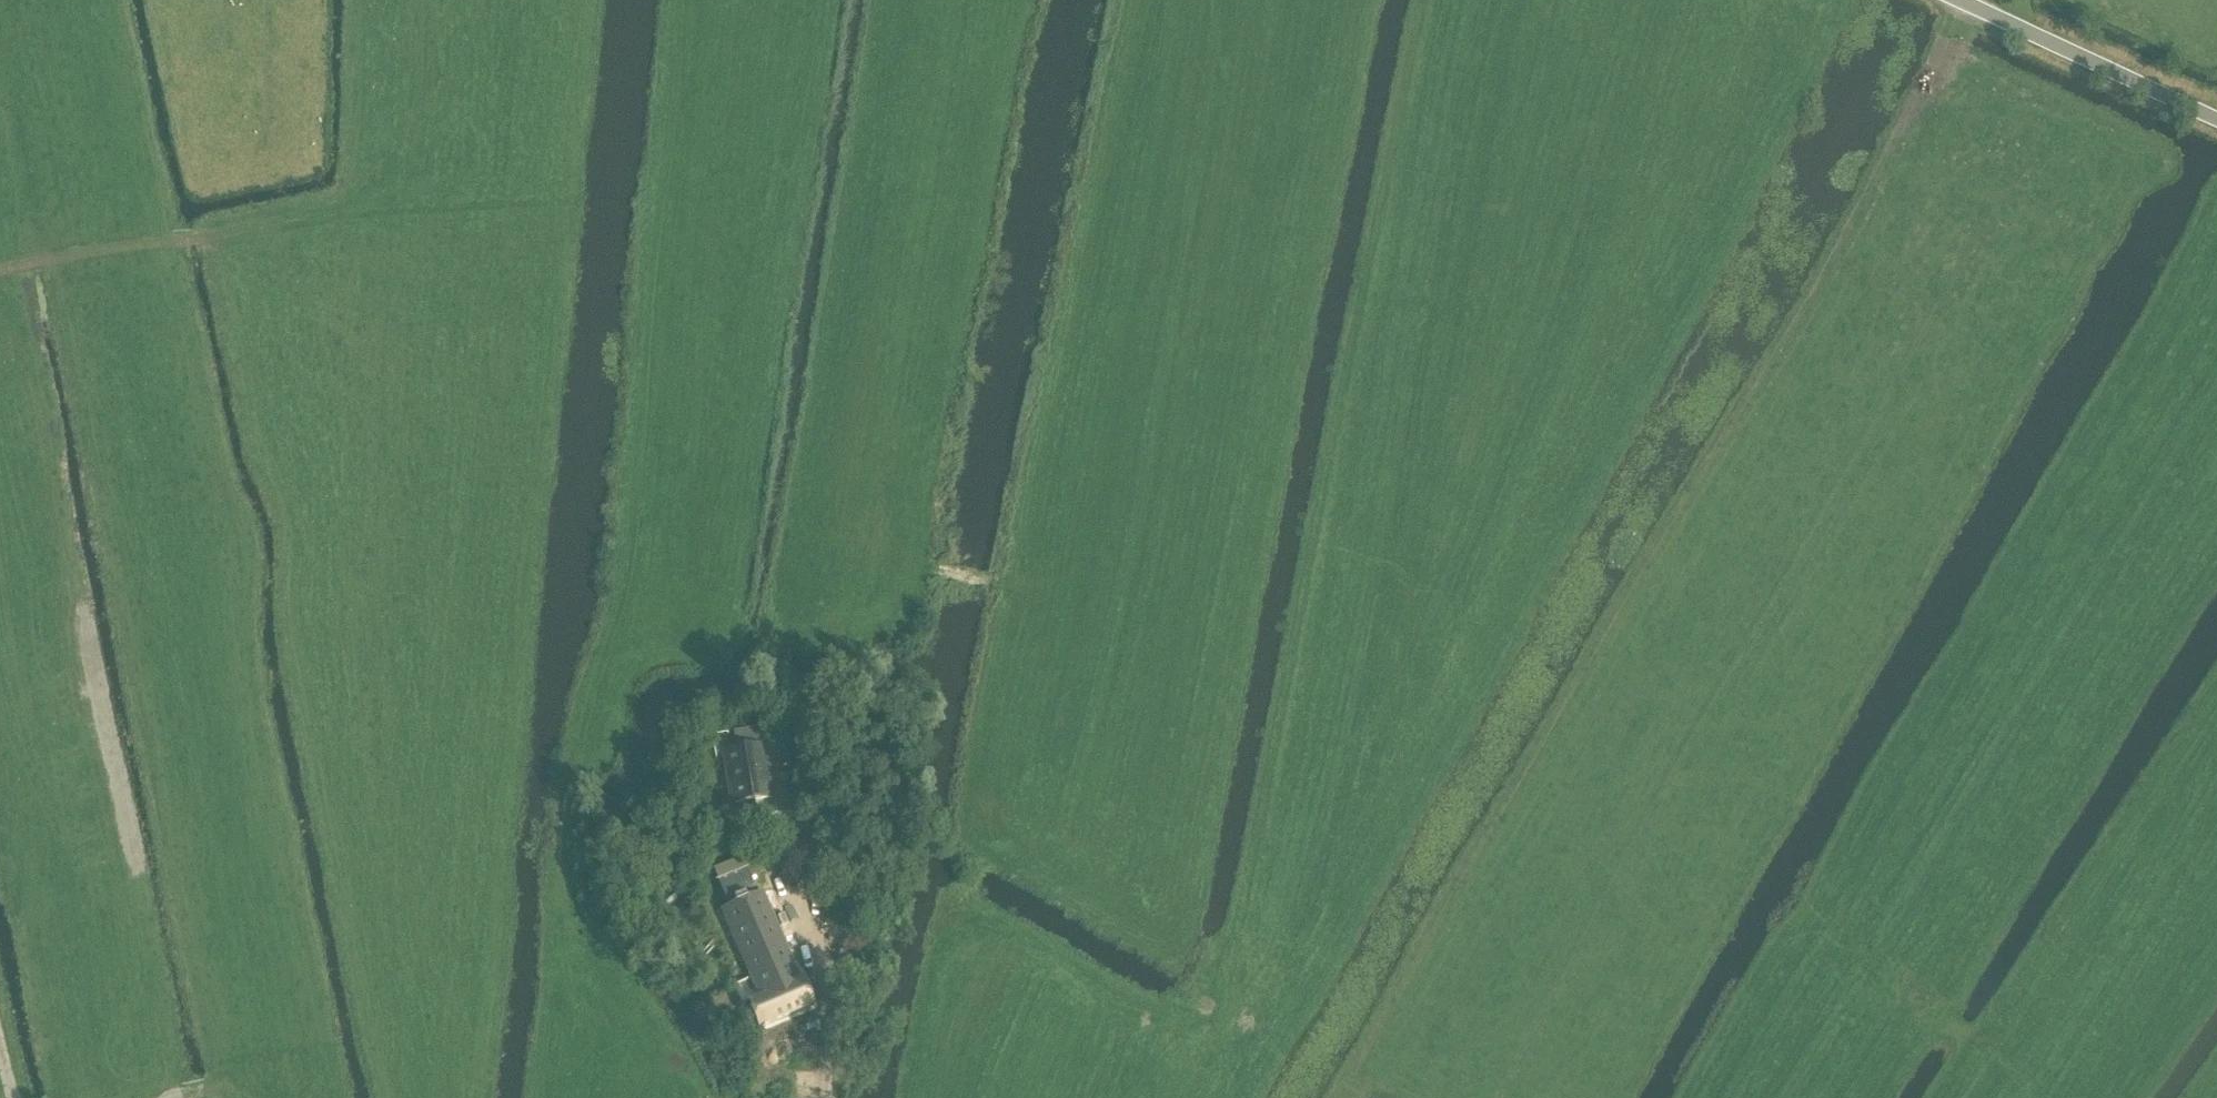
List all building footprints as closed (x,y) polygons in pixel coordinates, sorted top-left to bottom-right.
[(730,806),(773,798),(771,785),(775,784),(773,776),(769,777),(763,744),(721,751),(730,806)] [(804,980),(801,982),(770,892),(729,909),(761,999),(749,1004),(761,1030),(815,1005),(804,980)]
